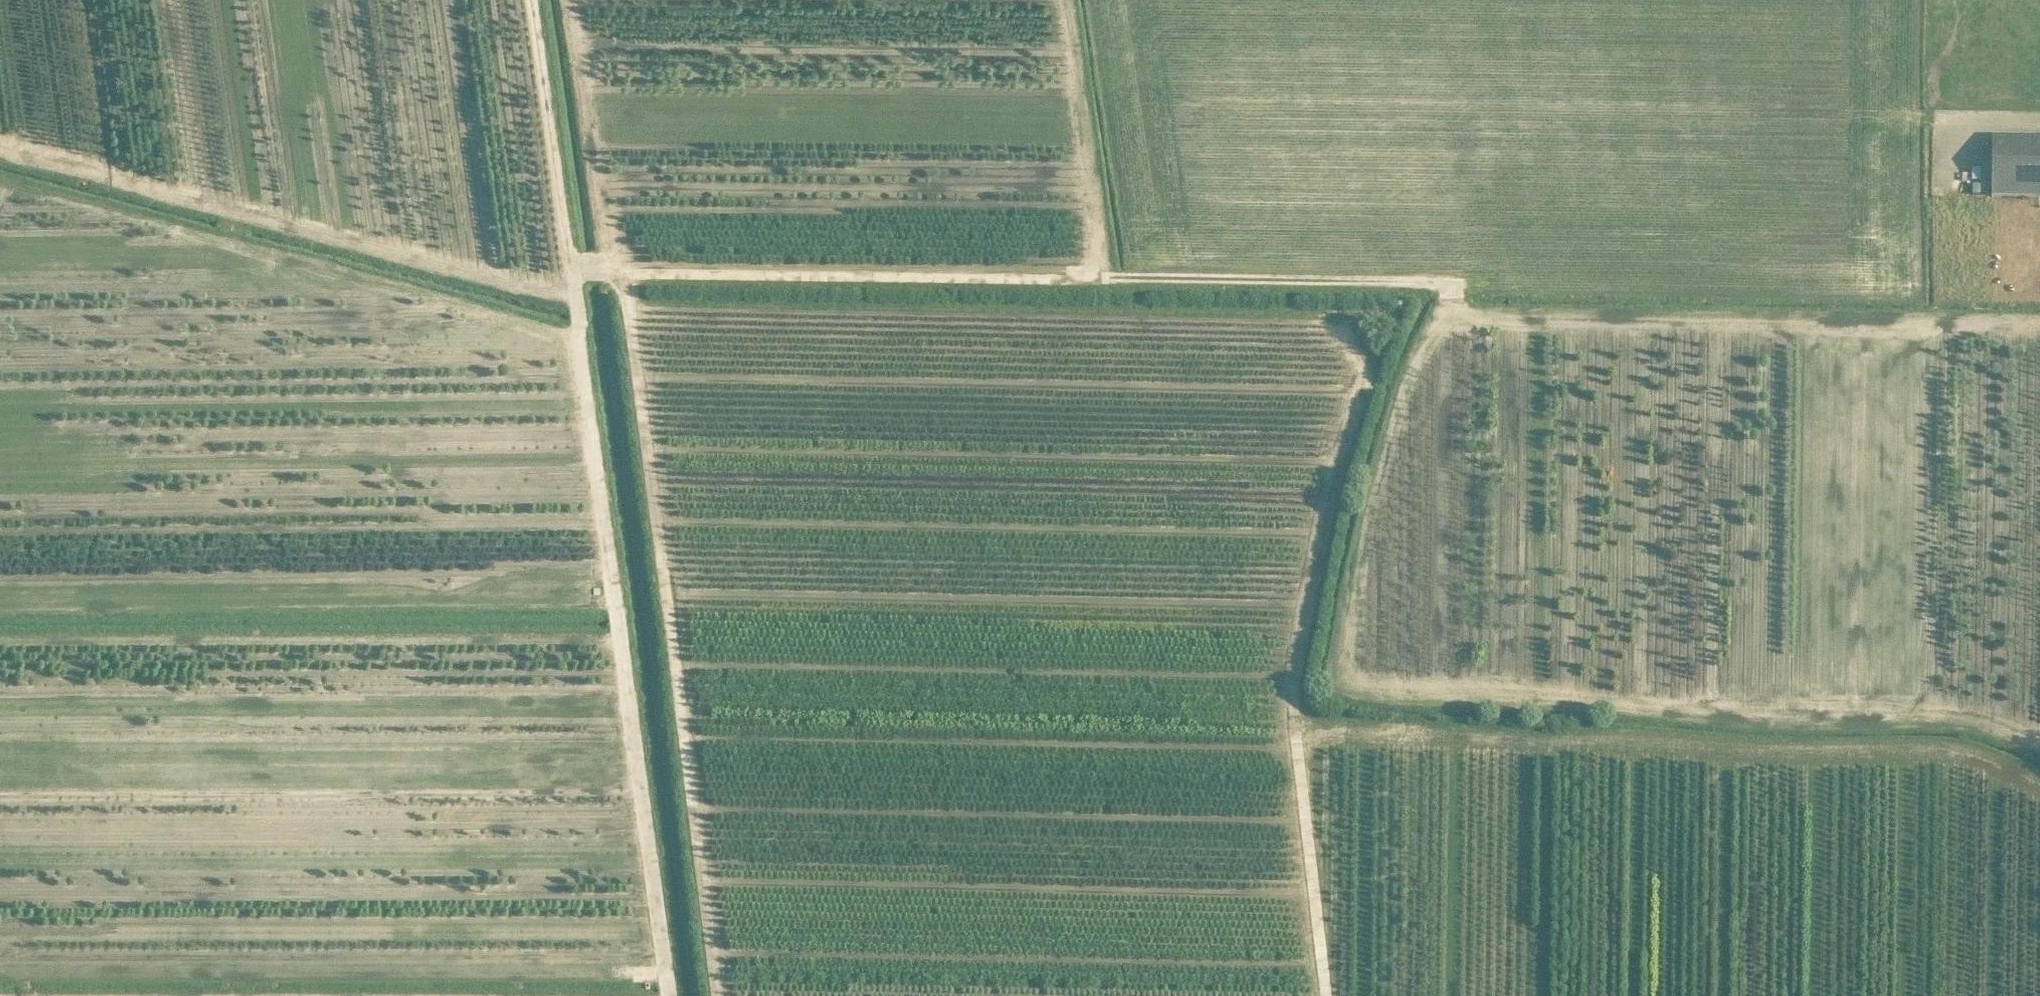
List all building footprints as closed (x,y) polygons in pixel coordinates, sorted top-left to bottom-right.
[(1993,138),(1992,197),(2039,197),(2039,138),(1993,138)]
